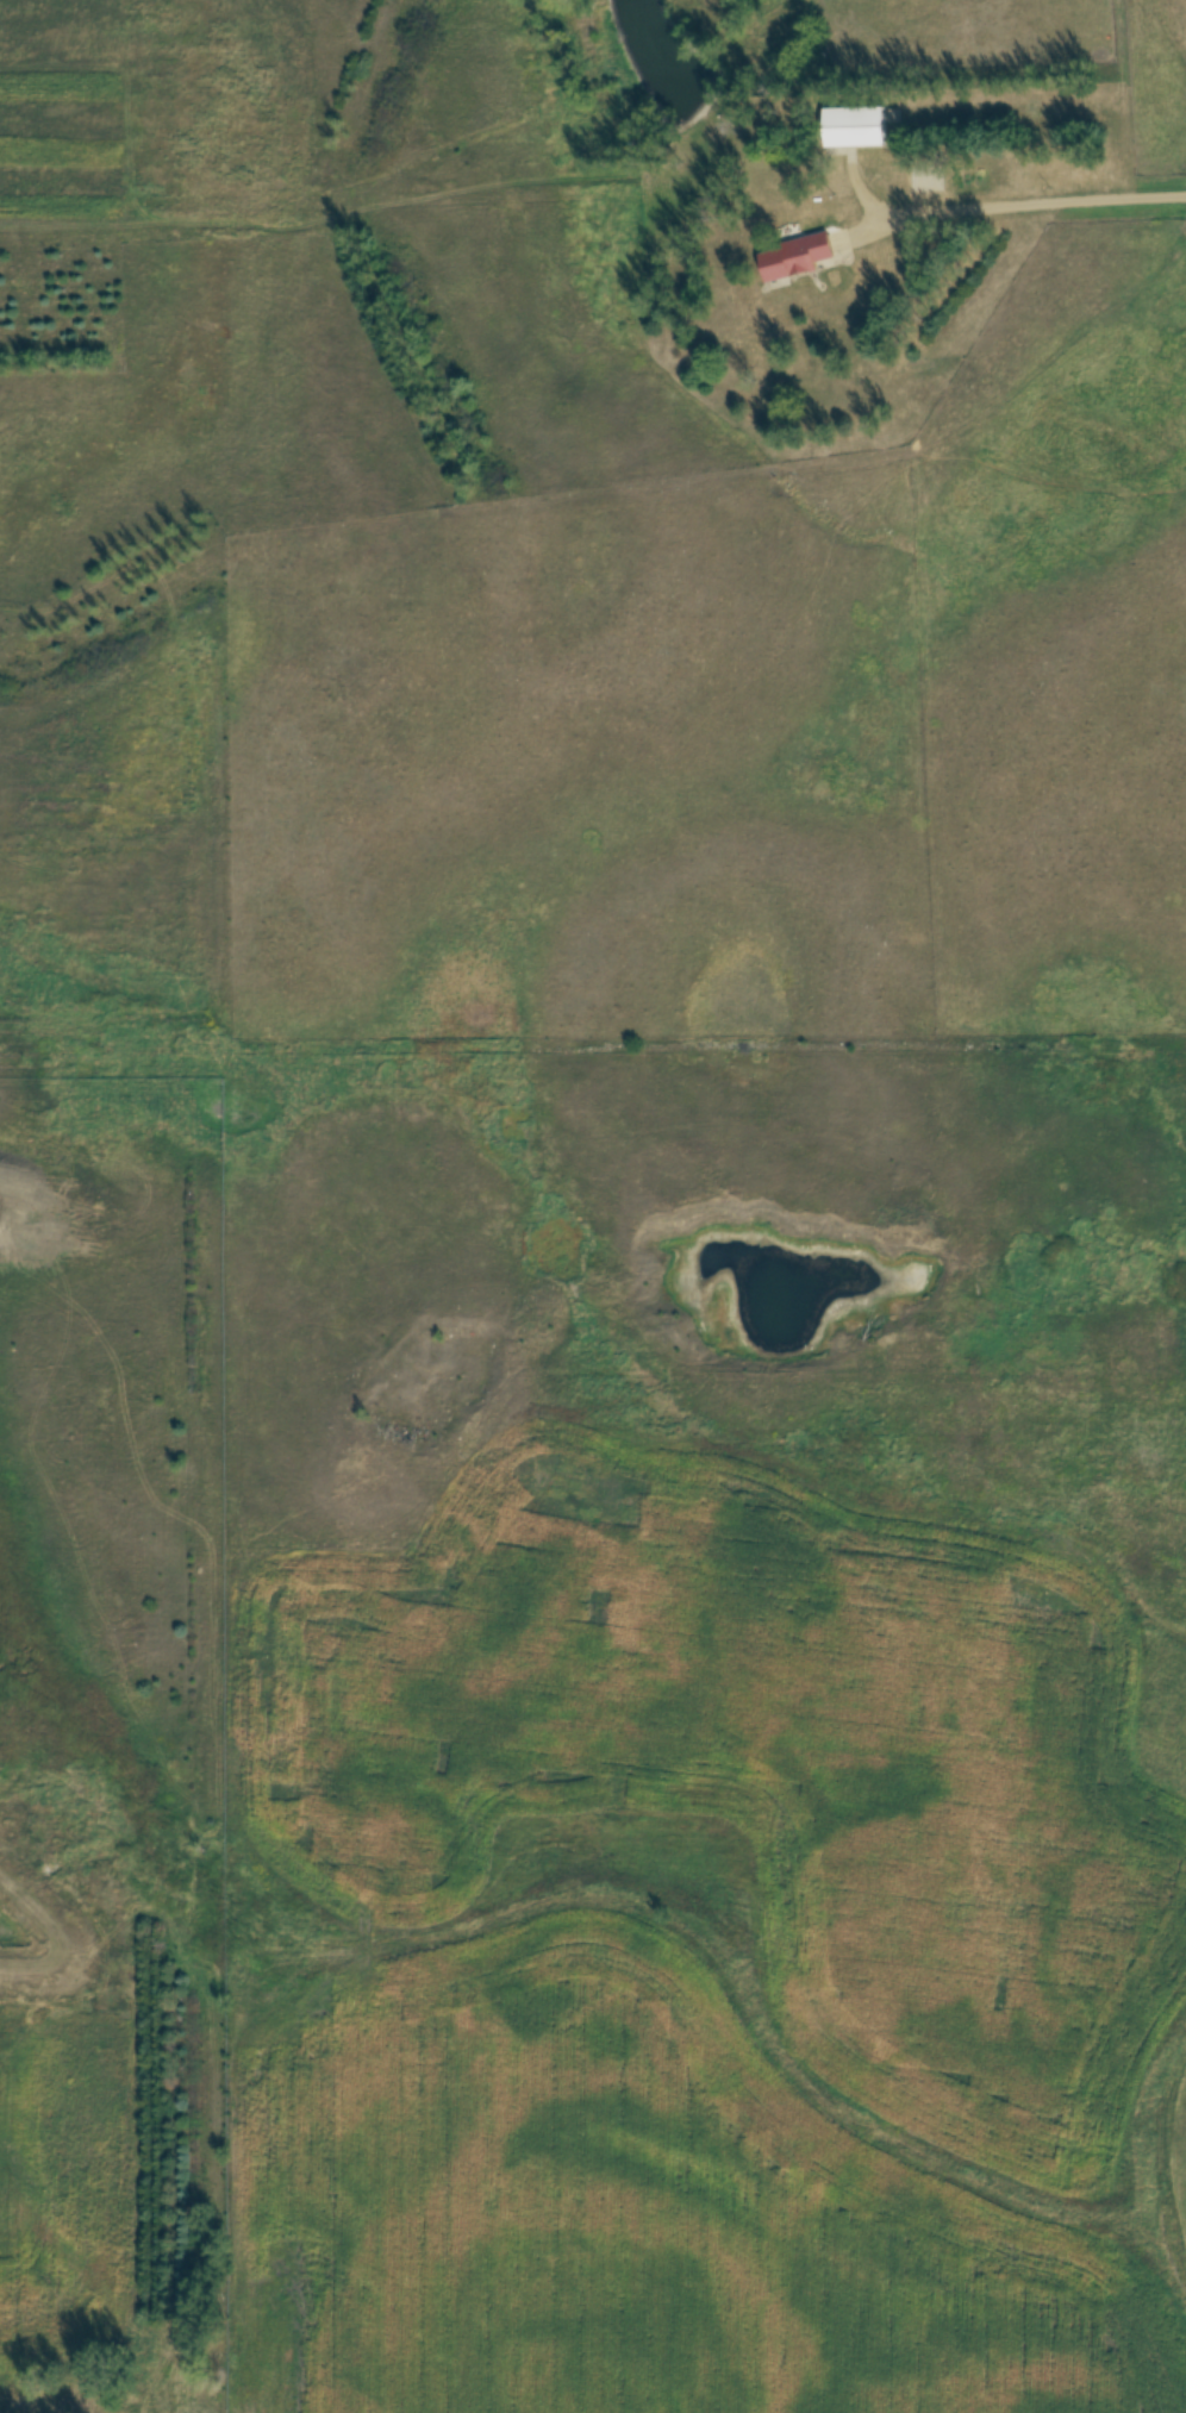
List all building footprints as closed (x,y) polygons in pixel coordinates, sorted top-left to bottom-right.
[(826,147),(886,147),(886,107),(825,107),(826,147)] [(758,248),(765,279),(836,264),(830,233),(758,248)]
